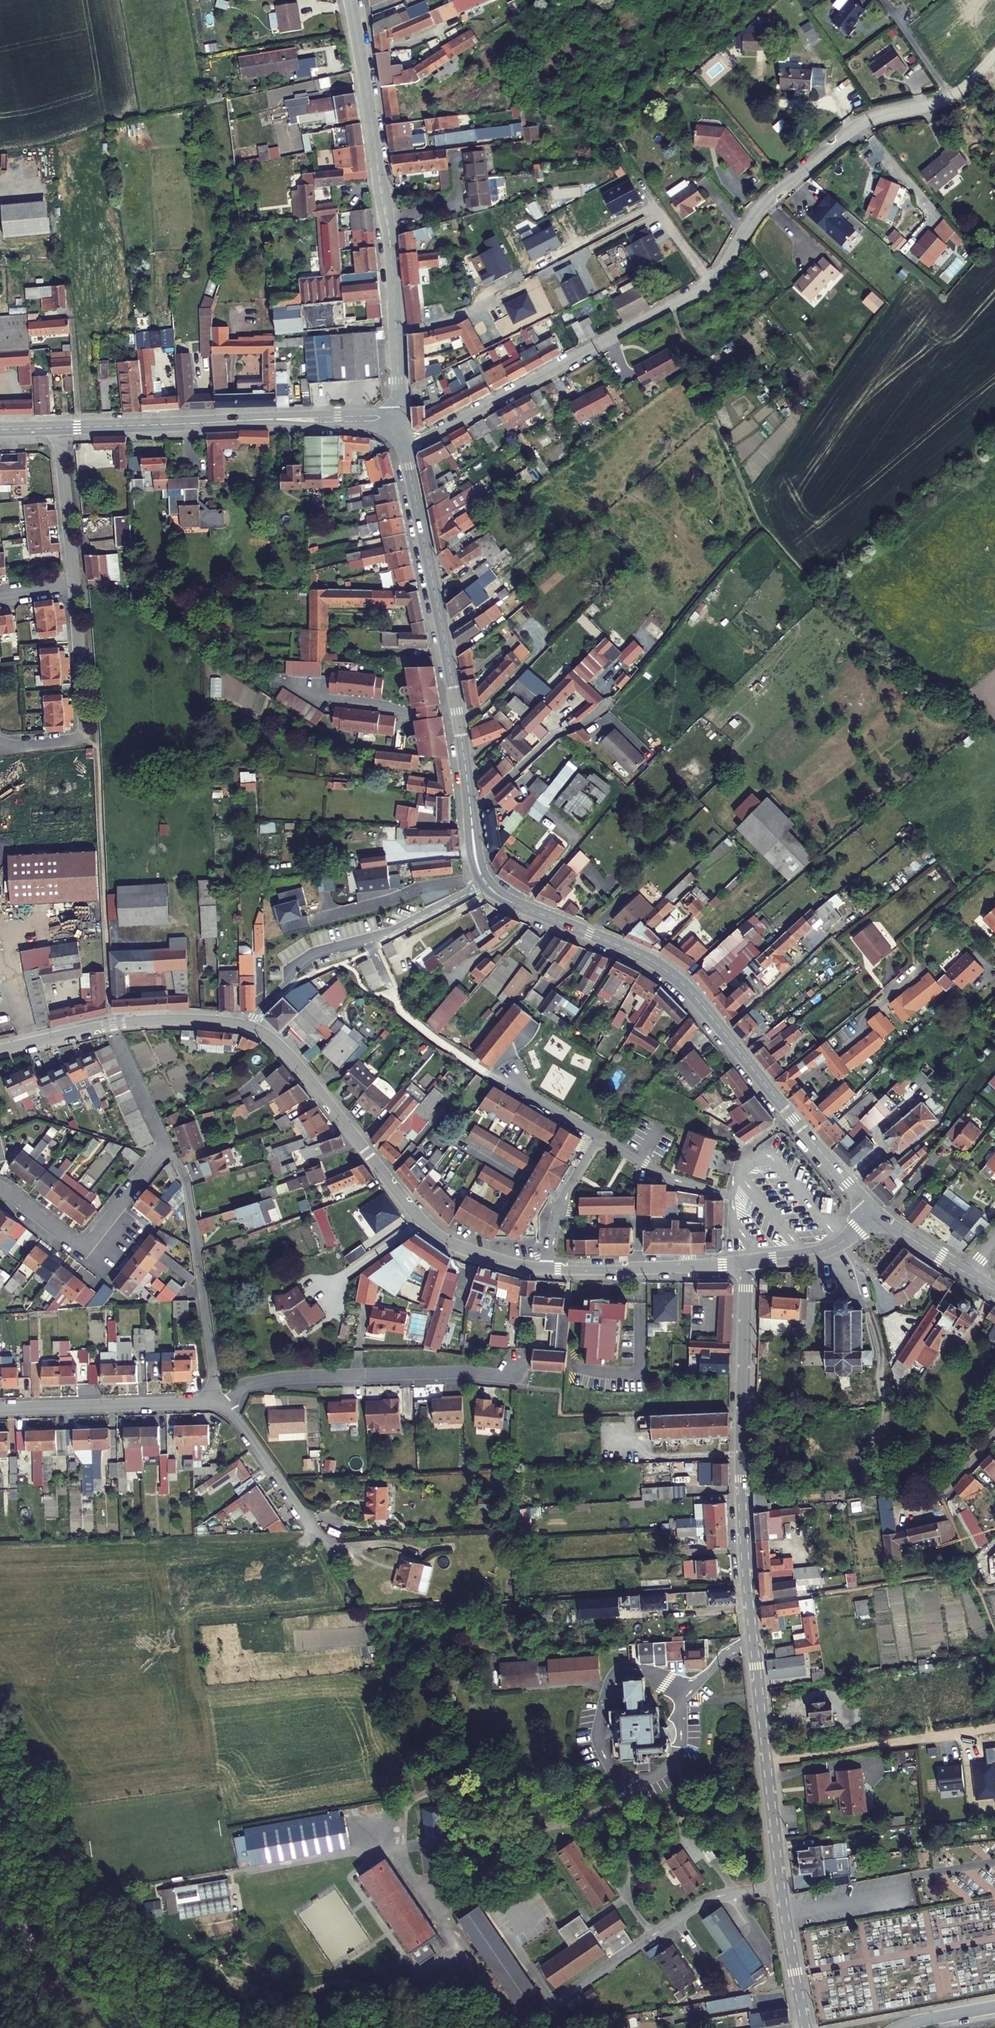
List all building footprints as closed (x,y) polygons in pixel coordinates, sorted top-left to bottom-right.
[(374,8),(394,0),(373,0),(374,8)] [(457,0),(455,0),(442,6),(447,18),(462,11),(457,0)] [(462,11),(486,0),(457,0),(462,11)] [(830,16),(847,31),(853,24),(852,22),(856,18),(854,16),(863,6),(857,0),(844,0),(830,16)] [(280,5),(285,32),(307,29),(302,1),(280,5)] [(447,18),(442,6),(434,10),(439,21),(447,18)] [(412,9),(377,25),(378,35),(396,27),(399,26),(415,18),(416,18),(412,9)] [(439,21),(434,10),(416,18),(415,18),(421,30),(439,21)] [(421,30),(415,18),(399,26),(405,37),(421,30)] [(894,22),(887,27),(892,32),(898,27),(894,22)] [(405,37),(399,26),(396,27),(398,38),(398,40),(405,37)] [(398,38),(396,27),(378,35),(380,44),(393,41),(392,38),(398,38)] [(485,41),(477,28),(447,46),(449,50),(451,53),(459,48),(463,55),(485,41)] [(771,32),(745,33),(746,49),(772,48),(771,32)] [(394,52),(393,41),(380,44),(382,54),(394,52)] [(246,56),(249,78),(300,70),(302,78),(317,76),(316,67),(305,69),(301,47),(246,56)] [(895,47),(871,63),(879,75),(886,71),(888,73),(898,66),(901,71),(908,65),(895,47)] [(451,53),(449,50),(420,68),(426,78),(463,55),(459,48),(451,53)] [(396,65),(394,52),(382,54),(387,87),(410,81),(422,78),(423,79),(426,78),(420,68),(418,69),(408,70),(407,64),(396,65)] [(821,67),(789,66),(788,82),(809,83),(809,87),(819,88),(821,67)] [(334,76),(324,78),(327,88),(336,86),(334,76)] [(393,121),(416,118),(410,81),(387,87),(393,121)] [(226,91),(210,94),(212,103),(228,100),(226,91)] [(363,106),(361,92),(340,96),(340,97),(314,101),(313,96),(289,100),(290,107),(293,107),(295,124),(304,122),(303,116),(363,106)] [(365,118),(363,106),(303,116),(304,122),(332,118),(333,124),(365,118)] [(511,109),(513,118),(520,117),(518,107),(511,109)] [(469,122),(467,111),(432,116),(434,127),(469,122)] [(541,117),(529,119),(530,127),(531,136),(544,134),(541,117)] [(416,118),(393,121),(395,137),(427,133),(426,131),(426,127),(418,128),(416,118)] [(529,119),(481,126),(483,136),(517,131),(517,129),(530,127),(529,119)] [(340,144),(340,147),(369,145),(366,122),(341,127),(342,134),(338,135),(340,144)] [(724,142),(747,174),(762,164),(737,127),(734,129),(732,126),(728,125),(725,127),(723,125),(713,123),(707,127),(704,142),(717,144),(718,144),(719,143),(720,142),(720,141),(724,142)] [(481,126),(436,132),(436,135),(441,134),(442,142),(483,136),(481,126)] [(327,147),(340,144),(338,135),(337,127),(324,129),(325,137),(327,147)] [(307,132),(309,140),(325,137),(324,129),(307,132)] [(426,131),(427,133),(395,137),(397,149),(419,146),(418,139),(432,137),(431,130),(426,131)] [(237,151),(239,166),(276,158),(274,149),(273,144),(237,151)] [(359,171),(349,172),(350,179),(373,177),(369,145),(340,147),(343,166),(354,167),(358,166),(359,171)] [(920,174),(935,192),(958,174),(956,171),(967,163),(953,145),(942,154),(943,156),(920,174)] [(274,149),(276,158),(286,156),(284,146),(274,149)] [(457,146),(436,148),(439,168),(452,166),(459,165),(457,146)] [(493,147),(474,149),(478,175),(496,173),(493,147)] [(436,148),(417,151),(419,170),(439,168),(436,148)] [(417,151),(397,153),(399,173),(419,170),(417,151)] [(548,159),(540,160),(541,167),(549,166),(548,159)] [(454,186),(462,185),(459,165),(452,166),(454,186)] [(549,166),(541,167),(542,175),(550,174),(549,166)] [(300,217),(324,214),(342,212),(343,212),(343,204),(319,207),(317,184),(350,181),(350,179),(349,172),(349,169),(309,172),(310,183),(306,183),(307,189),(298,190),(300,217)] [(496,173),(478,175),(480,193),(477,194),(478,202),(483,201),(483,205),(491,202),(491,200),(499,199),(498,190),(507,189),(506,180),(508,180),(510,178),(512,176),(512,174),(512,172),(512,171),(496,173)] [(898,209),(891,206),(899,187),(881,180),(875,195),(878,196),(876,201),(873,200),(867,214),(885,222),(886,220),(892,223),(898,209)] [(704,207),(703,205),(716,197),(706,181),(693,188),(689,182),(677,189),(692,214),(704,207)] [(847,210),(830,195),(821,206),(822,208),(818,212),(815,209),(809,216),(844,247),(857,232),(841,218),(847,210)] [(529,206),(535,220),(542,218),(536,203),(529,206)] [(355,210),(357,229),(378,227),(376,207),(355,210)] [(342,212),(324,214),(329,275),(304,277),(305,292),(278,294),(282,333),(352,327),(349,299),(372,297),(373,303),(372,303),(373,317),(387,315),(383,270),(362,272),(347,273),(345,256),(345,249),(342,212)] [(442,219),(405,230),(407,254),(422,252),(421,236),(436,234),(435,231),(444,228),(442,219)] [(357,229),(359,248),(381,246),(378,227),(357,229)] [(646,236),(643,229),(624,238),(628,245),(646,236)] [(929,268),(948,246),(930,231),(911,253),(929,268)] [(534,235),(505,250),(516,268),(544,253),(534,235)] [(652,243),(648,235),(646,236),(628,245),(640,271),(659,261),(650,244),(652,243)] [(902,237),(891,249),(897,254),(907,242),(902,237)] [(359,248),(345,249),(345,256),(360,254),(362,272),(383,270),(381,246),(359,248)] [(443,249),(422,252),(407,254),(414,322),(434,319),(432,302),(426,302),(424,282),(425,281),(424,264),(445,261),(443,249)] [(795,287),(810,302),(831,279),(833,281),(840,273),(823,258),(817,265),(814,262),(808,269),(811,271),(795,287)] [(552,275),(557,285),(575,276),(570,266),(552,275)] [(793,285),(795,287),(811,271),(808,269),(793,285)] [(586,298),(575,276),(557,285),(568,307),(586,298)] [(630,291),(620,297),(631,317),(656,303),(645,283),(643,284),(639,278),(626,285),(630,291)] [(57,290),(59,308),(71,307),(69,284),(53,285),(54,290),(57,290)] [(45,287),(46,294),(54,293),(54,290),(53,285),(45,287)] [(867,299),(878,309),(883,302),(872,293),(867,299)] [(554,297),(519,316),(525,329),(534,325),(541,321),(560,312),(554,297)] [(863,303),(874,313),(878,309),(867,299),(863,303)] [(207,315),(217,315),(217,306),(207,307),(207,315)] [(470,316),(440,323),(442,335),(469,328),(478,353),(525,329),(519,316),(497,327),(489,309),(470,316)] [(32,313),(0,315),(0,349),(34,347),(32,313)] [(208,339),(218,339),(218,327),(217,315),(207,315),(208,339)] [(597,316),(587,322),(593,332),(596,338),(604,334),(598,324),(601,322),(597,316)] [(34,321),(35,335),(74,332),(73,318),(72,318),(34,321)] [(587,322),(586,319),(579,322),(587,336),(593,332),(587,322)] [(534,325),(543,341),(553,360),(569,352),(559,333),(550,338),(541,321),(534,325)] [(436,324),(413,330),(415,358),(429,357),(427,339),(437,336),(436,324)] [(217,352),(220,392),(221,407),(234,407),(233,393),(230,358),(235,358),(234,353),(233,339),(232,326),(218,327),(218,339),(218,352),(217,352)] [(165,330),(167,346),(181,345),(179,328),(165,330)] [(156,331),(157,347),(167,346),(165,330),(156,331)] [(314,384),(384,377),(381,339),(389,339),(388,330),(382,330),(309,337),(310,343),(314,379),(314,384)] [(142,349),(144,359),(148,410),(175,409),(174,397),(162,398),(157,347),(156,331),(139,333),(141,349),(142,349)] [(244,352),(268,351),(268,349),(280,349),(279,346),(279,340),(279,335),(259,336),(259,339),(243,339),(244,352)] [(309,337),(279,340),(279,346),(310,343),(309,337)] [(233,339),(234,353),(244,352),(243,339),(233,339)] [(525,359),(514,366),(521,379),(537,370),(530,357),(520,339),(513,342),(519,353),(522,352),(525,359)] [(542,350),(530,357),(537,370),(553,360),(543,341),(539,343),(542,350)] [(24,384),(36,383),(34,347),(0,349),(0,372),(9,371),(9,365),(23,365),(24,384)] [(639,367),(649,385),(674,372),(673,370),(683,365),(674,348),(639,367)] [(268,351),(269,381),(269,383),(281,382),(280,362),(280,349),(268,349),(268,351)] [(184,396),(185,408),(207,407),(206,392),(199,393),(194,351),(180,352),(184,396)] [(429,364),(429,357),(415,358),(417,383),(444,370),(443,363),(429,364)] [(56,372),(77,371),(77,358),(63,359),(55,359),(56,372)] [(126,361),(130,412),(148,410),(144,359),(126,361)] [(508,368),(496,375),(503,388),(521,379),(514,366),(510,359),(505,361),(508,368)] [(102,362),(103,377),(113,377),(112,361),(102,362)] [(292,361),(280,362),(281,382),(282,406),(295,405),(292,361)] [(476,376),(471,379),(483,400),(499,391),(486,367),(482,369),(487,380),(480,384),(476,376)] [(37,375),(40,414),(53,413),(51,375),(37,375)] [(69,376),(69,390),(78,389),(78,376),(69,376)] [(307,405),(317,405),(314,384),(314,379),(305,380),(307,405)] [(472,389),(463,393),(458,396),(465,409),(483,400),(471,379),(467,381),(472,389)] [(242,393),(242,407),(282,406),(281,382),(269,383),(269,381),(243,382),(244,393),(242,393)] [(455,397),(442,405),(449,418),(465,409),(458,396),(463,393),(459,385),(451,389),(455,397)] [(584,421),(619,402),(609,385),(574,404),(584,421)] [(543,389),(534,393),(541,405),(545,411),(552,419),(560,414),(543,389)] [(206,392),(207,407),(215,407),(214,392),(206,392)] [(233,393),(234,407),(242,407),(242,393),(233,393)] [(534,393),(518,402),(528,419),(545,411),(541,405),(534,393)] [(174,397),(175,409),(185,408),(184,396),(174,397)] [(19,414),(19,401),(0,402),(0,415),(19,414)] [(19,401),(19,414),(28,414),(28,401),(19,401)] [(28,401),(28,414),(38,414),(37,401),(28,401)] [(493,416),(499,427),(507,423),(511,430),(525,422),(526,424),(530,422),(528,419),(518,402),(493,416)] [(442,405),(419,417),(420,427),(426,431),(449,418),(442,405)] [(479,424),(477,425),(485,438),(488,437),(497,451),(502,447),(493,432),(494,431),(487,419),(478,423),(479,424)] [(525,428),(526,433),(534,429),(530,422),(526,424),(527,425),(525,428)] [(474,427),(481,440),(485,438),(477,425),(474,427)] [(469,426),(446,439),(453,451),(476,438),(469,426)] [(210,434),(213,483),(226,483),(224,447),(245,446),(245,444),(244,432),(210,434)] [(244,432),(245,444),(252,443),(252,433),(244,432)] [(261,446),(261,454),(273,453),(272,432),(252,433),(252,443),(257,443),(258,447),(261,446)] [(308,436),(309,471),(342,473),(342,465),(342,436),(308,436)] [(354,437),(342,436),(342,465),(354,465),(354,447),(354,437)] [(373,439),(354,437),(354,447),(373,450),(373,439)] [(106,456),(112,456),(112,451),(120,451),(119,438),(97,439),(98,452),(105,451),(106,456)] [(118,455),(119,470),(130,469),(130,464),(131,464),(129,438),(119,438),(120,451),(112,451),(112,456),(118,455)] [(422,457),(425,473),(437,465),(451,457),(455,454),(453,451),(446,439),(433,446),(432,449),(424,452),(422,457)] [(367,476),(369,484),(398,477),(391,451),(381,454),(381,455),(367,462),(367,476)] [(19,461),(11,461),(12,484),(28,484),(28,452),(19,453),(19,461)] [(0,453),(0,485),(12,484),(11,461),(3,461),(3,453),(0,453)] [(462,466),(455,454),(451,457),(458,470),(463,467),(462,466)] [(172,480),(171,459),(146,460),(147,472),(158,472),(158,492),(167,491),(167,499),(173,499),(173,496),(173,491),(172,480)] [(466,464),(468,468),(475,464),(472,459),(466,464)] [(425,473),(430,496),(448,485),(461,477),(463,476),(460,472),(457,474),(455,471),(441,479),(437,465),(425,473)] [(286,474),(287,488),(309,488),(309,486),(309,474),(304,474),(304,467),(292,467),(292,474),(286,474)] [(309,471),(309,474),(309,486),(341,484),(342,473),(309,471)] [(461,477),(464,483),(475,476),(471,471),(463,476),(461,477)] [(462,488),(464,491),(472,487),(480,482),(477,478),(462,488)] [(227,510),(225,510),(215,510),(203,500),(202,479),(172,480),(173,491),(188,490),(188,495),(173,496),(173,499),(174,515),(184,515),(185,529),(230,527),(229,513),(229,512),(227,510)] [(134,481),(134,494),(148,493),(147,480),(134,481)] [(339,507),(341,513),(381,505),(403,501),(399,482),(387,484),(387,486),(382,487),(383,492),(365,496),(366,501),(339,507)] [(351,488),(353,495),(365,492),(364,485),(351,488)] [(430,496),(433,511),(454,498),(454,497),(455,496),(448,485),(430,496)] [(464,491),(468,496),(475,491),(472,487),(464,491)] [(475,496),(478,500),(490,492),(488,488),(475,496)] [(474,503),(478,511),(496,500),(491,492),(490,492),(478,500),(474,503)] [(433,511),(436,527),(458,514),(457,511),(474,503),(471,498),(455,504),(454,498),(433,511)] [(48,500),(24,502),(26,520),(57,517),(57,507),(49,508),(48,500)] [(406,517),(403,501),(381,505),(383,514),(369,516),(370,524),(406,517)] [(436,527),(442,555),(463,540),(465,538),(461,535),(466,532),(459,520),(458,514),(436,527)] [(58,524),(57,517),(26,520),(28,536),(51,534),(50,525),(58,524)] [(118,518),(120,548),(136,547),(135,517),(118,518)] [(409,532),(406,517),(370,524),(364,526),(365,534),(352,537),(353,544),(375,539),(374,533),(386,531),(387,537),(409,532)] [(442,555),(453,574),(487,552),(492,560),(495,557),(501,563),(515,552),(511,548),(509,549),(506,551),(503,546),(494,532),(490,534),(488,532),(483,525),(474,532),(480,540),(469,548),(463,540),(442,555)] [(412,548),(409,532),(387,537),(389,546),(349,554),(350,561),(365,558),(412,548)] [(52,541),(51,534),(28,536),(29,552),(61,549),(60,541),(52,541)] [(416,565),(412,548),(365,558),(367,566),(392,560),(394,569),(416,565)] [(0,550),(0,583),(1,583),(0,574),(8,573),(5,550),(0,550)] [(89,556),(92,584),(105,590),(105,581),(118,581),(119,556),(109,556),(89,556)] [(492,560),(496,567),(501,563),(495,557),(492,560)] [(478,571),(483,577),(494,569),(496,567),(492,560),(478,571)] [(418,578),(416,565),(394,569),(396,580),(398,580),(398,582),(401,582),(412,579),(418,578)] [(451,603),(455,620),(477,602),(481,606),(493,596),(487,587),(500,576),(494,569),(483,577),(451,603)] [(401,582),(403,589),(410,589),(412,589),(412,588),(411,583),(413,583),(412,579),(401,582)] [(315,588),(314,630),(331,630),(331,604),(411,604),(415,623),(427,621),(421,589),(410,592),(410,589),(403,589),(315,588)] [(488,610),(489,612),(498,605),(514,593),(510,588),(494,600),(496,602),(489,607),(490,608),(488,610)] [(148,591),(138,590),(137,603),(147,603),(148,591)] [(55,602),(55,598),(37,601),(39,619),(66,615),(65,607),(61,608),(60,601),(55,602)] [(2,605),(0,606),(0,633),(16,631),(14,613),(11,613),(10,608),(3,609),(2,605)] [(506,615),(498,605),(489,612),(457,632),(460,645),(506,615)] [(41,637),(60,634),(59,631),(64,630),(63,623),(67,623),(66,615),(39,619),(41,637)] [(415,623),(417,632),(429,632),(427,621),(415,623)] [(370,631),(384,631),(394,631),(394,623),(370,623),(370,631)] [(305,629),(304,660),(325,661),(330,661),(330,650),(331,630),(314,630),(305,629)] [(384,631),(384,645),(432,645),(429,632),(417,632),(394,631),(384,631)] [(535,654),(523,643),(514,651),(526,663),(535,654)] [(583,664),(597,678),(616,658),(602,645),(583,664)] [(43,666),(70,664),(70,656),(66,656),(66,649),(61,650),(60,646),(42,648),(43,666)] [(462,656),(466,680),(479,678),(474,648),(462,656)] [(330,650),(330,661),(353,662),(353,651),(330,650)] [(466,680),(471,708),(485,706),(484,704),(526,663),(514,651),(509,657),(511,659),(481,688),(479,678),(466,680)] [(436,664),(434,655),(396,656),(396,666),(436,664)] [(304,660),(290,659),(289,673),(324,674),(325,661),(304,660)] [(625,672),(631,678),(639,668),(633,663),(625,672)] [(71,671),(70,664),(43,666),(44,684),(63,683),(63,679),(67,679),(67,672),(71,671)] [(547,701),(524,724),(534,734),(537,731),(545,740),(552,733),(553,731),(543,722),(577,687),(583,692),(592,682),(597,678),(583,664),(558,690),(547,701)] [(436,665),(413,666),(416,684),(413,685),(406,686),(405,686),(404,687),(403,689),(403,690),(403,692),(404,693),(405,694),(406,695),(408,695),(414,694),(418,693),(420,707),(421,708),(439,704),(443,703),(436,665)] [(522,679),(541,696),(551,684),(532,668),(522,679)] [(380,675),(342,671),(342,674),(335,673),(333,689),(385,695),(387,679),(380,678),(380,675)] [(615,683),(621,688),(631,678),(625,672),(615,683)] [(513,704),(526,716),(534,707),(532,705),(540,697),(520,680),(512,690),(519,696),(513,704)] [(583,692),(588,697),(597,688),(592,682),(583,692)] [(541,696),(547,701),(558,690),(551,684),(541,696)] [(327,713),(287,687),(279,699),(320,725),(327,713)] [(566,723),(567,727),(585,722),(600,708),(599,707),(609,698),(597,688),(588,697),(592,701),(566,723)] [(46,713),(74,711),(73,703),(69,703),(69,696),(64,697),(64,693),(45,695),(46,713)] [(444,711),(443,703),(439,704),(421,708),(422,714),(422,719),(441,716),(445,716),(444,711)] [(383,713),(338,708),(336,724),(344,725),(343,727),(397,733),(399,717),(383,715),(383,713)] [(518,724),(504,710),(498,716),(500,718),(512,730),(518,724)] [(74,719),(74,711),(46,713),(47,731),(66,729),(66,726),(71,726),(70,719),(74,719)] [(452,758),(445,716),(441,716),(422,719),(422,720),(425,733),(421,734),(415,735),(413,735),(412,736),(411,738),(411,739),(411,741),(412,742),(413,743),(414,744),(416,744),(423,743),(426,742),(429,755),(438,757),(452,758)] [(475,728),(478,745),(507,734),(512,730),(500,718),(475,728)] [(505,743),(523,762),(537,748),(528,740),(534,734),(524,724),(505,743)] [(561,739),(579,754),(585,746),(587,747),(595,737),(587,729),(561,739)] [(604,743),(635,774),(649,760),(619,729),(609,739),(604,743)] [(572,762),(581,768),(593,752),(587,747),(585,746),(579,754),(572,762)] [(93,748),(86,748),(87,759),(94,759),(93,748)] [(380,750),(378,765),(414,769),(416,754),(380,750)] [(438,757),(440,769),(453,768),(452,758),(438,757)] [(483,782),(485,799),(518,766),(509,757),(483,782)] [(635,774),(640,779),(654,765),(649,760),(635,774)] [(532,813),(542,821),(552,809),(550,807),(581,768),(572,762),(554,786),(543,798),(532,813)] [(413,778),(411,790),(445,795),(457,794),(453,768),(440,769),(442,782),(413,778)] [(243,773),(244,784),(257,783),(256,774),(253,774),(253,772),(243,773)] [(537,792),(543,798),(554,786),(543,776),(532,789),(537,792)] [(566,808),(587,825),(610,795),(589,778),(566,808)] [(528,819),(532,813),(543,798),(537,792),(527,802),(523,803),(518,798),(525,791),(516,782),(500,797),(509,807),(515,805),(519,811),(523,815),(528,819)] [(704,800),(707,803),(717,793),(714,790),(704,800)] [(738,811),(744,822),(762,804),(756,793),(738,811)] [(440,814),(440,822),(453,823),(454,797),(442,796),(423,794),(421,805),(440,808),(440,814)] [(409,820),(408,827),(411,827),(418,827),(421,811),(422,807),(421,807),(401,804),(399,819),(404,819),(409,820)] [(744,822),(796,876),(814,858),(762,804),(744,822)] [(422,807),(421,811),(440,814),(440,808),(421,805),(421,807),(422,807)] [(487,810),(492,850),(504,848),(503,835),(499,809),(487,810)] [(505,850),(507,847),(528,819),(523,815),(519,811),(513,817),(515,819),(503,835),(504,848),(505,850)] [(261,832),(274,833),(274,825),(261,824),(261,832)] [(411,842),(451,843),(452,852),(464,850),(461,829),(418,827),(411,827),(411,842)] [(502,875),(532,895),(570,848),(556,837),(554,839),(556,841),(532,872),(513,859),(507,847),(505,850),(496,861),(502,875)] [(97,852),(10,857),(12,906),(99,902),(97,852)] [(399,865),(398,858),(377,860),(378,868),(388,866),(399,865)] [(416,862),(417,876),(456,873),(455,863),(449,863),(449,859),(416,862)] [(540,899),(560,907),(576,888),(572,884),(582,873),(569,863),(540,899)] [(390,877),(388,866),(357,870),(359,892),(401,887),(400,875),(390,877)] [(333,890),(331,873),(323,874),(325,891),(333,890)] [(630,936),(656,948),(670,934),(688,917),(673,902),(696,880),(691,875),(646,919),(647,920),(630,936)] [(202,879),(205,937),(220,937),(218,879),(202,879)] [(122,917),(123,926),(172,924),(171,883),(121,885),(122,894),(111,894),(112,917),(122,917)] [(302,887),(278,893),(282,905),(273,907),(277,924),(280,923),(284,935),(310,927),(307,915),(302,916),(300,906),(307,904),(302,887)] [(683,899),(699,916),(709,906),(694,889),(683,899)] [(698,917),(702,921),(707,915),(709,918),(720,907),(726,901),(720,895),(709,906),(699,916),(698,917)] [(816,908),(792,929),(801,939),(816,925),(825,917),(828,920),(824,924),(830,930),(845,916),(831,900),(819,911),(816,908)] [(569,911),(579,915),(584,910),(576,903),(569,911)] [(482,928),(475,932),(480,939),(511,915),(504,910),(501,914),(492,921),(484,906),(474,911),(482,928)] [(709,918),(714,923),(725,913),(720,907),(709,918)] [(986,918),(994,928),(994,909),(986,918)] [(664,951),(691,970),(719,942),(737,927),(733,922),(734,921),(725,913),(714,923),(710,926),(717,932),(721,929),(723,931),(716,937),(706,927),(685,949),(674,941),(664,951)] [(266,915),(263,915),(259,925),(260,955),(267,955),(266,915)] [(524,921),(511,915),(480,939),(478,940),(482,946),(485,950),(496,946),(505,940),(503,936),(524,921)] [(816,925),(819,928),(824,924),(828,920),(825,917),(816,925)] [(857,938),(879,966),(897,952),(875,925),(857,938)] [(518,944),(530,954),(544,938),(532,928),(518,944)] [(720,978),(727,984),(729,986),(753,965),(765,954),(742,928),(709,958),(707,967),(696,975),(715,999),(723,992),(721,990),(715,983),(720,978)] [(792,929),(775,944),(785,955),(789,959),(795,965),(798,962),(788,951),(801,939),(792,929)] [(427,963),(435,973),(439,970),(478,940),(480,939),(475,932),(474,931),(469,935),(467,933),(427,963)] [(656,948),(664,951),(674,941),(676,940),(670,934),(656,948)] [(172,937),(173,948),(190,948),(189,936),(172,937)] [(555,960),(556,962),(572,941),(561,936),(538,968),(546,973),(555,960)] [(833,938),(857,965),(860,962),(836,936),(833,938)] [(387,944),(392,956),(402,952),(396,940),(387,944)] [(439,970),(442,973),(451,966),(453,969),(482,946),(478,940),(439,970)] [(550,971),(561,978),(584,946),(572,941),(556,962),(550,971)] [(23,952),(39,1030),(64,1024),(61,1010),(50,1013),(42,982),(83,975),(78,942),(23,952)] [(775,944),(765,954),(753,965),(764,979),(775,969),(773,966),(785,955),(775,944)] [(250,946),(242,946),(243,969),(243,983),(244,1010),(256,1010),(255,950),(253,948),(250,946)] [(114,951),(117,1012),(172,1009),(171,996),(145,997),(145,991),(130,991),(129,974),(133,973),(133,970),(175,968),(180,995),(181,1009),(192,1008),(191,987),(192,987),(190,948),(173,948),(114,951)] [(580,969),(589,975),(602,953),(592,949),(580,969)] [(971,951),(949,971),(963,987),(975,976),(977,978),(987,969),(971,951)] [(476,970),(486,979),(507,957),(502,953),(496,960),(493,957),(489,957),(476,970)] [(598,980),(599,981),(613,958),(602,953),(589,975),(590,975),(598,980)] [(791,969),(795,965),(789,959),(785,963),(791,969)] [(645,972),(621,961),(613,974),(616,975),(604,995),(614,1001),(628,978),(638,984),(644,973),(645,972)] [(512,994),(516,998),(536,975),(526,966),(506,990),(507,990),(512,994)] [(243,983),(243,969),(221,970),(223,1010),(236,1010),(234,983),(243,983)] [(472,975),(482,984),(486,979),(476,970),(472,975)] [(104,971),(92,972),(93,989),(86,990),(87,1004),(68,1008),(71,1023),(107,1014),(106,1002),(104,971)] [(93,989),(92,972),(85,973),(86,990),(93,989)] [(897,1010),(906,1022),(946,990),(932,972),(924,978),(925,980),(914,989),(913,987),(893,1004),(898,1009),(897,1010)] [(633,1020),(639,1024),(664,985),(644,973),(638,984),(635,989),(641,993),(638,997),(643,1000),(641,1003),(645,1005),(642,1011),(639,1010),(633,1020)] [(296,988),(287,996),(302,1012),(292,1022),(315,1046),(319,1043),(327,1035),(320,1028),(326,1023),(330,1026),(342,1012),(354,996),(343,977),(324,994),(312,981),(297,989),(296,988)] [(720,978),(715,983),(721,990),(727,984),(720,978)] [(752,982),(742,990),(750,1002),(761,994),(752,982)] [(473,996),(460,985),(429,1023),(442,1033),(473,996)] [(632,1035),(657,1053),(663,1043),(648,1032),(666,1004),(683,1022),(691,1013),(664,985),(639,1024),(632,1035)] [(550,998),(536,988),(528,999),(535,1004),(542,1009),(550,998)] [(542,1009),(569,1029),(574,1023),(571,1020),(570,1022),(556,1012),(563,1002),(579,1015),(584,1008),(574,1001),(557,989),(550,998),(542,1009)] [(501,998),(506,1002),(512,994),(507,990),(501,998)] [(742,990),(731,998),(740,1010),(750,1002),(742,990)] [(723,992),(715,999),(732,1021),(743,1013),(740,1010),(731,998),(725,991),(723,992)] [(579,993),(574,1001),(584,1008),(590,1000),(579,993)] [(171,996),(172,1009),(181,1009),(180,995),(171,996)] [(268,1015),(283,1031),(292,1022),(302,1012),(287,996),(268,1015)] [(537,1015),(520,1001),(479,1053),(496,1066),(497,1065),(501,1068),(503,1066),(505,1064),(508,1062),(510,1060),(513,1058),(516,1056),(519,1055),(522,1054),(525,1053),(524,1050),(525,1049),(529,1046),(531,1045),(534,1041),(536,1039),(539,1035),(541,1031),(543,1027),(544,1025),(545,1023),(537,1016),(537,1015)] [(498,1014),(503,1019),(510,1010),(505,1006),(498,1014)] [(68,1008),(61,1010),(64,1024),(71,1023),(68,1008)] [(614,1024),(622,1028),(631,1014),(623,1009),(614,1024)] [(751,1013),(763,1026),(767,1022),(756,1009),(751,1013)] [(877,1030),(842,1059),(852,1072),(858,1067),(860,1068),(882,1050),(881,1049),(888,1043),(885,1040),(899,1029),(889,1017),(887,1018),(882,1012),(871,1022),(877,1030)] [(737,1027),(753,1047),(770,1034),(775,1030),(771,1026),(765,1029),(763,1026),(751,1013),(737,1027)] [(671,1044),(680,1052),(703,1026),(695,1017),(671,1044)] [(759,1054),(769,1067),(779,1059),(794,1047),(794,1046),(796,1044),(794,1041),(813,1028),(806,1018),(776,1041),(759,1054)] [(333,1029),(339,1034),(347,1025),(341,1020),(333,1029)] [(325,1050),(345,1067),(349,1063),(363,1046),(350,1035),(354,1030),(347,1025),(339,1034),(325,1050)] [(369,1040),(356,1028),(354,1030),(350,1035),(363,1046),(369,1040)] [(199,1030),(182,1030),(181,1045),(198,1047),(199,1043),(232,1047),(234,1034),(199,1030)] [(753,1047),(759,1054),(776,1041),(770,1034),(753,1047)] [(260,1045),(243,1037),(238,1047),(250,1053),(260,1045)] [(817,1068),(826,1062),(838,1053),(829,1042),(806,1060),(811,1068),(814,1065),(817,1068)] [(325,1050),(319,1043),(315,1046),(306,1053),(312,1060),(325,1050)] [(111,1046),(97,1052),(100,1059),(114,1053),(111,1046)] [(369,1051),(363,1046),(349,1063),(354,1068),(362,1059),(369,1051)] [(60,1048),(52,1050),(58,1063),(65,1060),(60,1048)] [(679,1064),(697,1086),(715,1071),(697,1049),(679,1064)] [(97,1052),(82,1059),(94,1085),(101,1081),(112,1105),(119,1102),(117,1097),(114,1090),(111,1084),(108,1078),(105,1071),(102,1065),(100,1059),(97,1052)] [(116,1058),(114,1053),(100,1059),(102,1065),(116,1058)] [(829,1065),(831,1067),(842,1059),(840,1056),(838,1053),(826,1062),(829,1065)] [(119,1065),(116,1058),(102,1065),(105,1071),(119,1065)] [(919,1064),(932,1076),(937,1070),(926,1058),(919,1064)] [(82,1059),(67,1065),(81,1095),(90,1092),(96,1105),(102,1103),(94,1085),(82,1059)] [(375,1082),(379,1078),(367,1068),(369,1066),(362,1059),(354,1068),(346,1077),(359,1088),(357,1091),(363,1096),(375,1082)] [(769,1067),(775,1074),(785,1066),(779,1059),(769,1067)] [(831,1067),(842,1081),(844,1079),(845,1080),(851,1075),(850,1074),(852,1072),(842,1059),(831,1067)] [(779,1080),(788,1091),(800,1081),(797,1078),(805,1073),(799,1064),(779,1080)] [(67,1065),(53,1072),(64,1096),(69,1107),(84,1101),(81,1095),(67,1065)] [(123,1071),(119,1065),(105,1071),(108,1078),(123,1071)] [(282,1065),(266,1080),(281,1096),(294,1088),(291,1084),(295,1080),(282,1065)] [(775,1074),(777,1078),(788,1069),(785,1066),(775,1074)] [(34,1067),(19,1073),(27,1091),(41,1084),(39,1078),(34,1067)] [(220,1067),(196,1087),(201,1095),(202,1094),(226,1074),(220,1067)] [(735,1095),(742,1106),(757,1096),(744,1078),(744,1076),(736,1067),(716,1084),(719,1088),(730,1080),(738,1092),(735,1095)] [(125,1077),(123,1071),(108,1078),(111,1084),(125,1077)] [(53,1072),(39,1078),(41,1084),(50,1102),(64,1096),(53,1072)] [(472,1084),(480,1090),(489,1078),(481,1072),(472,1084)] [(19,1073),(5,1080),(12,1097),(14,1097),(27,1091),(19,1073)] [(128,1084),(125,1077),(111,1084),(114,1090),(128,1084)] [(906,1077),(896,1087),(901,1093),(904,1095),(910,1090),(908,1088),(912,1084),(906,1077)] [(791,1095),(794,1098),(805,1088),(802,1085),(800,1081),(788,1091),(791,1095)] [(395,1099),(375,1082),(363,1096),(360,1099),(366,1105),(367,1104),(380,1116),(388,1107),(395,1099)] [(794,1098),(819,1128),(830,1119),(858,1094),(856,1092),(858,1091),(851,1084),(850,1084),(848,1082),(820,1106),(816,1101),(821,1097),(816,1091),(811,1095),(805,1088),(794,1098)] [(131,1090),(128,1084),(114,1090),(117,1097),(131,1090)] [(526,1100),(499,1084),(484,1104),(494,1110),(492,1113),(499,1118),(501,1114),(514,1121),(515,1119),(526,1100)] [(299,1085),(294,1088),(281,1096),(275,1100),(284,1114),(310,1097),(299,1085)] [(437,1086),(428,1098),(417,1110),(426,1118),(446,1094),(437,1086)] [(375,1139),(382,1148),(399,1130),(400,1131),(417,1110),(428,1098),(420,1091),(412,1093),(405,1087),(395,1099),(388,1107),(396,1114),(375,1139)] [(896,1087),(890,1093),(896,1099),(901,1093),(896,1087)] [(134,1097),(131,1090),(117,1097),(119,1102),(120,1103),(134,1097)] [(928,1103),(940,1119),(950,1104),(939,1090),(934,1097),(928,1103)] [(27,1091),(14,1097),(17,1102),(23,1099),(30,1096),(27,1091)] [(237,1091),(225,1097),(229,1104),(241,1099),(237,1091)] [(825,1135),(836,1148),(878,1105),(883,1100),(875,1091),(836,1126),(825,1135)] [(37,1093),(30,1096),(35,1106),(36,1109),(38,1113),(45,1110),(37,1093)] [(890,1093),(884,1098),(894,1110),(900,1104),(896,1099),(890,1093)] [(204,1098),(202,1094),(201,1095),(190,1104),(193,1108),(204,1098)] [(697,1100),(706,1111),(713,1105),(704,1094),(697,1100)] [(778,1119),(758,1095),(757,1096),(742,1106),(734,1112),(742,1123),(735,1128),(739,1133),(760,1119),(767,1130),(778,1122),(778,1119)] [(30,1096),(23,1099),(27,1109),(35,1106),(30,1096)] [(137,1103),(134,1097),(120,1103),(123,1110),(137,1103)] [(884,1098),(883,1100),(878,1105),(888,1116),(894,1110),(884,1098)] [(260,1099),(245,1108),(250,1115),(265,1106),(260,1099)] [(570,1161),(584,1136),(526,1100),(515,1119),(555,1143),(551,1150),(570,1161)] [(917,1104),(914,1107),(932,1128),(941,1120),(940,1119),(928,1103),(926,1100),(919,1107),(917,1104)] [(140,1110),(137,1103),(123,1110),(126,1116),(140,1110)] [(59,1105),(52,1108),(58,1121),(65,1118),(59,1105)] [(250,1115),(245,1117),(251,1128),(244,1132),(246,1136),(254,1132),(255,1135),(277,1123),(276,1122),(266,1105),(265,1106),(250,1115)] [(836,1148),(854,1166),(857,1166),(878,1149),(879,1144),(872,1136),(875,1133),(875,1131),(874,1129),(886,1119),(885,1118),(888,1116),(878,1105),(836,1148)] [(335,1139),(317,1107),(300,1117),(304,1125),(298,1129),(304,1139),(290,1144),(295,1152),(302,1150),(335,1139)] [(911,1107),(904,1113),(923,1136),(932,1128),(914,1107),(912,1108),(911,1107)] [(31,1117),(38,1113),(36,1109),(29,1112),(31,1117)] [(143,1116),(140,1110),(126,1116),(129,1123),(143,1116)] [(383,1149),(397,1162),(406,1153),(399,1147),(408,1136),(406,1134),(413,1126),(421,1133),(431,1123),(426,1118),(417,1110),(400,1131),(383,1149)] [(897,1121),(895,1123),(913,1144),(923,1136),(904,1113),(896,1120),(897,1121)] [(288,1115),(276,1122),(277,1123),(282,1132),(291,1127),(289,1123),(292,1122),(288,1115)] [(146,1122),(143,1116),(129,1123),(132,1129),(146,1122)] [(964,1116),(950,1133),(958,1140),(957,1141),(969,1151),(986,1131),(973,1121),(971,1123),(964,1116)] [(300,1117),(294,1121),(298,1129),(304,1125),(300,1117)] [(739,1133),(751,1141),(767,1130),(760,1119),(739,1133)] [(819,1128),(825,1135),(836,1126),(830,1119),(819,1128)] [(195,1121),(175,1128),(184,1154),(204,1147),(195,1121)] [(149,1129),(146,1122),(132,1129),(135,1135),(149,1129)] [(504,1137),(479,1122),(472,1135),(497,1150),(504,1137)] [(886,1134),(903,1153),(913,1144),(895,1123),(894,1124),(893,1122),(886,1129),(888,1132),(886,1134)] [(152,1135),(149,1129),(135,1135),(138,1142),(152,1135)] [(693,1129),(680,1168),(708,1177),(721,1139),(708,1135),(693,1129)] [(382,1148),(383,1149),(400,1131),(399,1130),(382,1148)] [(56,1161),(53,1166),(36,1186),(48,1196),(66,1174),(83,1153),(91,1142),(79,1132),(70,1144),(74,1147),(79,1142),(83,1145),(71,1160),(68,1158),(62,1166),(56,1161)] [(29,1144),(11,1167),(24,1177),(40,1156),(42,1154),(53,1139),(47,1134),(35,1149),(29,1144)] [(155,1142),(152,1135),(138,1142),(141,1148),(155,1142)] [(342,1136),(335,1139),(302,1150),(305,1158),(325,1152),(326,1154),(345,1148),(342,1136)] [(537,1174),(545,1161),(504,1137),(497,1150),(537,1174)] [(94,1138),(91,1142),(83,1153),(89,1157),(100,1143),(94,1138)] [(262,1138),(254,1141),(261,1163),(269,1160),(262,1138)] [(58,1143),(53,1139),(42,1154),(46,1158),(58,1143)] [(106,1148),(115,1155),(123,1146),(111,1142),(106,1148)] [(399,1170),(417,1192),(432,1173),(451,1148),(445,1143),(431,1160),(425,1155),(414,1168),(409,1162),(399,1170)] [(901,1161),(909,1170),(924,1157),(920,1152),(926,1147),(923,1143),(903,1160),(901,1161)] [(275,1158),(295,1152),(290,1144),(272,1150),(275,1158)] [(928,1145),(926,1147),(920,1152),(924,1157),(932,1150),(928,1145)] [(127,1147),(121,1154),(136,1165),(142,1157),(132,1148),(127,1147)] [(230,1149),(201,1159),(208,1181),(231,1173),(228,1165),(235,1163),(230,1149)] [(561,1183),(563,1182),(575,1164),(570,1161),(551,1150),(545,1161),(537,1174),(536,1176),(555,1186),(555,1185),(557,1183),(559,1183),(560,1183),(561,1183)] [(53,1166),(40,1156),(24,1177),(36,1186),(53,1166)] [(894,1160),(905,1174),(907,1172),(909,1170),(901,1161),(903,1160),(900,1157),(897,1158),(894,1160)] [(868,1181),(876,1189),(892,1175),(897,1181),(905,1174),(894,1160),(888,1160),(868,1177),(868,1181)] [(165,1167),(173,1183),(176,1180),(179,1177),(172,1162),(165,1167)] [(295,1163),(280,1168),(283,1174),(297,1169),(295,1163)] [(520,1202),(528,1189),(488,1164),(480,1177),(520,1202)] [(308,1176),(277,1186),(280,1196),(319,1183),(326,1180),(321,1165),(306,1170),(308,1176)] [(364,1165),(326,1180),(319,1183),(323,1194),(359,1181),(362,1185),(376,1179),(364,1165)] [(417,1192),(425,1200),(445,1174),(443,1171),(437,1178),(432,1173),(417,1192)] [(876,1189),(891,1204),(907,1184),(904,1180),(909,1175),(907,1172),(905,1174),(897,1181),(892,1175),(876,1189)] [(78,1183),(66,1174),(48,1196),(60,1206),(78,1183)] [(425,1200),(433,1209),(448,1190),(447,1189),(449,1185),(444,1180),(447,1176),(445,1174),(425,1200)] [(532,1183),(550,1194),(555,1186),(536,1176),(532,1183)] [(467,1187),(472,1191),(477,1182),(472,1179),(467,1187)] [(942,1179),(934,1188),(938,1191),(940,1188),(946,1193),(951,1187),(942,1179)] [(173,1183),(160,1200),(148,1215),(161,1225),(173,1210),(167,1206),(183,1186),(176,1180),(173,1183)] [(91,1193),(78,1183),(60,1206),(73,1216),(91,1193)] [(543,1234),(541,1214),(550,1199),(548,1197),(550,1194),(532,1183),(528,1189),(520,1202),(510,1219),(499,1238),(518,1236),(524,1240),(527,1236),(543,1234)] [(668,1228),(669,1217),(670,1192),(671,1185),(643,1183),(641,1214),(654,1215),(654,1227),(668,1228)] [(183,1186),(167,1206),(173,1210),(176,1213),(185,1202),(183,1186)] [(260,1190),(263,1201),(273,1198),(279,1196),(275,1186),(260,1190)] [(433,1209),(442,1219),(461,1189),(459,1187),(452,1195),(448,1190),(433,1209)] [(451,1228),(457,1216),(467,1200),(462,1196),(465,1192),(461,1189),(442,1219),(451,1228)] [(147,1190),(136,1205),(148,1215),(160,1200),(147,1190)] [(710,1195),(681,1190),(681,1192),(670,1192),(669,1217),(677,1217),(680,1218),(681,1201),(700,1205),(700,1219),(710,1220),(710,1226),(727,1227),(727,1200),(710,1199),(710,1195)] [(96,1197),(91,1193),(73,1216),(85,1226),(97,1211),(90,1205),(96,1197)] [(494,1238),(499,1238),(510,1219),(471,1194),(467,1200),(457,1216),(494,1238)] [(946,1194),(936,1206),(934,1209),(959,1228),(971,1213),(957,1203),(946,1194)] [(963,1195),(957,1203),(971,1213),(977,1206),(963,1195)] [(638,1196),(583,1196),(583,1213),(603,1213),(617,1212),(638,1212),(638,1196)] [(263,1201),(222,1214),(224,1220),(239,1216),(239,1217),(254,1213),(259,1226),(273,1221),(269,1211),(276,1208),(273,1198),(263,1201)] [(926,1198),(910,1218),(922,1225),(934,1209),(936,1206),(926,1198)] [(301,1212),(309,1209),(306,1202),(298,1205),(301,1212)] [(959,1228),(956,1232),(965,1239),(986,1213),(977,1206),(971,1213),(959,1228)] [(330,1229),(322,1208),(312,1212),(327,1250),(347,1242),(340,1225),(330,1229)] [(9,1209),(0,1220),(0,1222),(22,1239),(22,1240),(32,1227),(9,1209)] [(603,1227),(604,1227),(605,1237),(570,1238),(570,1253),(571,1253),(571,1254),(618,1253),(632,1249),(632,1250),(635,1250),(634,1241),(637,1241),(637,1228),(636,1226),(617,1227),(617,1212),(603,1213),(603,1227)] [(212,1217),(200,1221),(204,1235),(216,1229),(212,1217)] [(677,1217),(669,1217),(668,1228),(667,1251),(676,1251),(677,1217)] [(680,1218),(677,1217),(676,1251),(685,1251),(685,1232),(692,1232),(692,1219),(680,1218)] [(685,1251),(710,1252),(710,1226),(710,1220),(700,1219),(692,1219),(692,1232),(685,1232),(685,1251)] [(4,1245),(12,1251),(22,1239),(0,1222),(0,1242),(4,1245)] [(647,1250),(667,1251),(668,1228),(654,1227),(645,1226),(645,1242),(648,1242),(647,1250)] [(727,1248),(727,1227),(710,1226),(710,1252),(723,1252),(727,1248)] [(157,1234),(147,1247),(173,1268),(177,1272),(190,1282),(192,1284),(198,1276),(167,1252),(171,1246),(176,1249),(183,1240),(163,1230),(159,1236),(157,1234)] [(38,1232),(28,1244),(34,1249),(44,1237),(38,1232)] [(457,1256),(423,1232),(369,1272),(383,1282),(401,1295),(427,1261),(438,1269),(427,1305),(441,1309),(449,1283),(457,1256)] [(42,1245),(30,1260),(42,1270),(54,1255),(42,1245)] [(147,1247),(137,1260),(156,1275),(158,1276),(165,1268),(170,1272),(173,1268),(147,1247)] [(894,1295),(904,1290),(918,1275),(907,1268),(915,1255),(904,1248),(880,1276),(886,1281),(882,1285),(892,1296),(894,1295)] [(67,1265),(54,1255),(42,1270),(55,1280),(67,1265)] [(941,1273),(915,1255),(907,1268),(918,1275),(904,1290),(894,1295),(898,1304),(909,1298),(909,1300),(927,1282),(933,1285),(941,1273)] [(137,1260),(128,1272),(142,1283),(147,1287),(156,1275),(137,1260)] [(79,1274),(67,1265),(55,1280),(67,1289),(79,1274)] [(0,1281),(0,1283),(5,1286),(15,1274),(9,1269),(0,1281)] [(23,1269),(10,1285),(16,1291),(24,1280),(27,1283),(32,1276),(23,1269)] [(502,1275),(480,1269),(466,1311),(478,1315),(488,1287),(499,1290),(500,1289),(502,1275)] [(128,1272),(117,1285),(131,1296),(142,1283),(128,1272)] [(187,1285),(190,1282),(177,1272),(174,1275),(187,1285)] [(367,1272),(361,1302),(378,1306),(383,1282),(369,1272),(367,1272)] [(102,1292),(79,1274),(67,1289),(73,1294),(62,1308),(91,1306),(102,1292)] [(522,1281),(502,1275),(500,1289),(510,1292),(507,1303),(512,1305),(511,1319),(520,1320),(520,1316),(522,1281)] [(160,1292),(156,1298),(161,1302),(171,1302),(176,1294),(166,1286),(157,1279),(152,1286),(160,1292)] [(171,1279),(166,1286),(176,1294),(182,1288),(171,1279)] [(47,1280),(24,1309),(32,1308),(49,1287),(52,1284),(47,1280)] [(760,1280),(760,1289),(768,1290),(769,1281),(760,1280)] [(538,1283),(522,1281),(520,1316),(546,1318),(545,1332),(552,1332),(551,1351),(534,1350),(532,1372),(566,1375),(571,1322),(572,1315),(566,1315),(567,1300),(537,1298),(538,1283)] [(697,1304),(697,1281),(690,1281),(689,1312),(697,1312),(697,1304)] [(696,1327),(696,1339),(735,1341),(739,1284),(736,1281),(713,1281),(713,1296),(713,1306),(723,1306),(723,1321),(723,1328),(713,1327),(696,1327)] [(713,1281),(704,1281),(705,1296),(713,1296),(713,1281)] [(110,1282),(102,1292),(91,1306),(105,1305),(118,1288),(110,1282)] [(461,1286),(449,1283),(441,1309),(429,1348),(442,1351),(461,1286)] [(309,1297),(300,1285),(288,1294),(279,1294),(278,1310),(285,1310),(292,1320),(290,1322),(295,1330),(304,1323),(308,1328),(327,1315),(319,1303),(313,1307),(307,1298),(309,1297)] [(55,1292),(49,1287),(32,1308),(30,1311),(51,1309),(55,1304),(50,1300),(55,1292)] [(144,1289),(139,1295),(150,1303),(161,1302),(156,1298),(144,1289)] [(787,1320),(806,1321),(808,1299),(767,1296),(768,1290),(760,1289),(759,1336),(764,1336),(764,1331),(765,1318),(787,1320)] [(670,1294),(660,1294),(660,1318),(682,1318),(682,1294),(679,1294),(678,1291),(671,1291),(670,1294)] [(839,1377),(840,1390),(843,1390),(849,1387),(849,1376),(853,1371),(863,1372),(863,1375),(865,1375),(865,1373),(867,1373),(867,1371),(864,1371),(864,1364),(867,1364),(874,1364),(874,1351),(864,1351),(864,1343),(866,1343),(866,1341),(864,1341),(864,1334),(866,1334),(866,1332),(864,1332),(864,1323),(866,1323),(866,1321),(864,1321),(864,1314),(866,1314),(866,1312),(864,1311),(864,1307),(862,1307),(862,1309),(854,1309),(854,1307),(854,1306),(853,1305),(852,1304),(851,1304),(850,1301),(853,1301),(853,1299),(851,1299),(851,1297),(848,1297),(848,1299),(841,1298),(841,1297),(838,1297),(838,1298),(836,1299),(836,1302),(838,1302),(838,1309),(837,1309),(837,1307),(834,1307),(834,1309),(827,1309),(827,1307),(825,1307),(825,1313),(823,1313),(823,1314),(825,1314),(825,1322),(823,1322),(823,1324),(825,1324),(825,1332),(823,1332),(823,1334),(825,1334),(825,1343),(823,1343),(823,1345),(825,1345),(825,1351),(804,1351),(804,1365),(826,1365),(826,1369),(824,1370),(824,1372),(826,1372),(826,1377),(839,1377)] [(925,1342),(939,1352),(943,1341),(953,1326),(965,1334),(973,1322),(977,1315),(979,1313),(970,1307),(971,1306),(969,1302),(966,1300),(962,1300),(960,1306),(958,1309),(943,1299),(937,1308),(944,1313),(925,1342)] [(184,1301),(173,1301),(173,1319),(189,1319),(189,1300),(184,1301)] [(586,1310),(572,1309),(572,1315),(571,1322),(585,1323),(583,1349),(588,1349),(587,1365),(605,1366),(605,1361),(618,1362),(621,1321),(627,1321),(628,1304),(609,1303),(609,1307),(602,1307),(603,1303),(586,1301),(586,1310)] [(862,1307),(864,1307),(864,1301),(853,1301),(850,1301),(851,1304),(852,1304),(853,1305),(854,1306),(854,1307),(854,1309),(862,1309),(862,1307)] [(993,1305),(986,1317),(992,1321),(991,1322),(994,1325),(994,1306),(993,1305)] [(413,1312),(378,1306),(374,1331),(383,1333),(384,1328),(385,1329),(385,1330),(390,1331),(390,1330),(391,1330),(392,1328),(409,1331),(413,1312)] [(944,1313),(937,1308),(935,1306),(909,1345),(920,1352),(915,1359),(928,1368),(939,1352),(925,1342),(944,1313)] [(787,1320),(765,1318),(764,1331),(784,1332),(787,1330),(787,1320)] [(122,1319),(114,1319),(115,1351),(107,1351),(108,1381),(124,1381),(123,1334),(122,1319)] [(151,1328),(140,1328),(141,1348),(152,1348),(151,1328)] [(159,1328),(151,1328),(152,1348),(152,1359),(168,1359),(169,1379),(181,1379),(180,1351),(160,1352),(159,1328)] [(136,1334),(123,1334),(124,1381),(143,1380),(142,1358),(137,1358),(136,1334)] [(492,1337),(467,1335),(465,1349),(491,1351),(492,1337)] [(44,1360),(44,1338),(36,1338),(36,1344),(37,1361),(44,1360)] [(75,1339),(65,1339),(65,1348),(66,1357),(66,1383),(83,1382),(82,1364),(78,1364),(78,1355),(71,1355),(71,1349),(76,1349),(75,1339)] [(696,1339),(695,1343),(694,1371),(735,1372),(735,1341),(696,1339)] [(695,1343),(685,1342),(684,1370),(694,1371),(695,1343)] [(17,1354),(8,1355),(8,1366),(9,1384),(24,1384),(24,1376),(37,1376),(37,1361),(36,1344),(29,1344),(30,1361),(27,1361),(28,1366),(18,1366),(17,1354)] [(94,1348),(85,1348),(86,1361),(94,1361),(94,1348)] [(201,1349),(180,1349),(180,1351),(181,1379),(198,1378),(198,1367),(201,1366),(201,1349)] [(923,1377),(927,1380),(931,1375),(930,1374),(943,1354),(939,1352),(928,1368),(923,1377)] [(49,1383),(66,1383),(66,1357),(61,1358),(55,1358),(55,1364),(50,1364),(49,1364),(49,1383)] [(103,1364),(94,1364),(95,1382),(104,1381),(103,1364)] [(9,1384),(8,1366),(0,1366),(0,1384),(9,1384)] [(882,1389),(888,1406),(895,1405),(888,1386),(882,1389)] [(371,1400),(373,1426),(386,1425),(386,1423),(406,1422),(404,1396),(394,1396),(394,1399),(390,1399),(371,1400)] [(491,1397),(477,1396),(475,1424),(503,1426),(505,1404),(491,1403),(491,1397)] [(335,1421),(363,1419),(362,1397),(353,1397),(353,1400),(334,1401),(335,1421)] [(447,1422),(447,1424),(464,1423),(462,1397),(448,1397),(448,1399),(433,1400),(434,1423),(447,1422)] [(275,1409),(276,1436),(285,1436),(285,1432),(312,1431),(311,1409),(284,1410),(284,1409),(275,1409)] [(653,1434),(654,1449),(661,1449),(664,1447),(664,1443),(670,1443),(670,1446),(673,1448),(687,1448),(689,1446),(689,1442),(695,1442),(695,1446),(698,1448),(712,1447),(715,1445),(714,1441),(720,1441),(721,1447),(724,1447),(724,1441),(730,1441),(729,1415),(640,1418),(638,1419),(637,1421),(637,1423),(637,1425),(638,1426),(640,1427),(642,1428),(642,1435),(653,1434)] [(186,1448),(199,1448),(198,1422),(181,1423),(182,1442),(186,1442),(186,1448)] [(199,1448),(199,1456),(199,1467),(200,1481),(204,1481),(204,1477),(213,1476),(213,1471),(219,1471),(219,1473),(221,1472),(226,1469),(224,1460),(216,1460),(216,1463),(208,1464),(207,1448),(212,1447),(212,1442),(216,1441),(215,1422),(198,1422),(199,1448)] [(386,1425),(386,1430),(406,1429),(406,1422),(386,1423),(386,1425)] [(165,1423),(148,1424),(149,1451),(165,1451),(165,1423)] [(139,1459),(140,1475),(149,1475),(149,1451),(148,1424),(131,1424),(132,1450),(136,1450),(137,1459),(139,1459)] [(115,1425),(98,1426),(100,1488),(108,1487),(107,1461),(108,1445),(116,1444),(115,1425)] [(98,1426),(73,1427),(74,1453),(83,1452),(90,1461),(90,1476),(94,1476),(94,1488),(100,1488),(98,1426)] [(40,1447),(41,1478),(49,1478),(48,1427),(23,1428),(23,1448),(40,1447)] [(73,1427),(48,1427),(49,1478),(58,1477),(57,1453),(74,1453),(73,1427)] [(0,1429),(0,1452),(1,1452),(1,1454),(13,1454),(13,1448),(15,1448),(14,1428),(0,1429)] [(165,1484),(165,1491),(175,1491),(175,1478),(174,1457),(174,1451),(166,1452),(168,1483),(165,1484)] [(985,1462),(994,1472),(994,1452),(985,1462)] [(15,1454),(17,1484),(24,1484),(23,1454),(15,1454)] [(199,1456),(174,1457),(175,1478),(183,1477),(183,1468),(188,1468),(194,1467),(199,1467),(199,1456)] [(221,1473),(221,1472),(219,1473),(207,1481),(213,1490),(242,1471),(245,1476),(247,1478),(256,1472),(246,1457),(221,1473)] [(116,1475),(124,1475),(124,1459),(116,1459),(116,1475)] [(124,1475),(125,1489),(133,1489),(132,1459),(124,1459),(124,1475)] [(647,1463),(647,1473),(675,1472),(674,1461),(647,1463)] [(703,1463),(704,1485),(734,1484),(734,1462),(703,1463)] [(213,1490),(216,1495),(245,1476),(242,1471),(213,1490)] [(957,1486),(963,1491),(974,1501),(978,1497),(976,1496),(988,1483),(976,1472),(971,1471),(957,1486)] [(258,1474),(241,1486),(246,1494),(263,1482),(258,1474)] [(49,1478),(50,1489),(58,1489),(58,1477),(49,1478)] [(296,1528),(263,1482),(246,1494),(229,1506),(233,1512),(245,1504),(249,1510),(256,1504),(271,1526),(278,1521),(284,1529),(296,1528)] [(374,1483),(373,1517),(392,1517),(393,1484),(374,1483)] [(200,1486),(201,1503),(208,1499),(203,1484),(200,1486)] [(646,1489),(647,1500),(690,1497),(690,1486),(646,1489)] [(758,1491),(761,1541),(774,1540),(788,1538),(786,1523),(784,1510),(776,1510),(776,1503),(771,1502),(771,1491),(758,1491)] [(965,1511),(979,1537),(989,1531),(978,1512),(976,1508),(972,1502),(974,1501),(963,1491),(957,1496),(967,1509),(965,1511)] [(880,1499),(881,1510),(894,1509),(893,1497),(880,1499)] [(709,1503),(711,1527),(731,1526),(730,1502),(709,1503)] [(805,1509),(784,1510),(786,1523),(806,1520),(805,1509)] [(881,1510),(887,1559),(904,1557),(903,1545),(941,1536),(942,1543),(958,1540),(949,1520),(898,1532),(894,1509),(881,1510)] [(674,1529),(682,1529),(701,1527),(700,1519),(674,1521),(674,1529)] [(711,1527),(712,1548),(732,1547),(731,1526),(711,1527)] [(682,1529),(682,1537),(701,1536),(701,1527),(682,1529)] [(761,1541),(762,1550),(775,1549),(774,1540),(761,1541)] [(762,1550),(764,1571),(798,1569),(797,1557),(775,1559),(775,1549),(762,1550)] [(401,1573),(399,1583),(423,1589),(430,1563),(408,1557),(403,1574),(401,1573)] [(690,1562),(691,1577),(722,1575),(721,1560),(690,1562)] [(809,1568),(810,1578),(825,1577),(824,1567),(809,1568)] [(798,1569),(799,1579),(810,1578),(809,1568),(798,1569)] [(764,1571),(765,1597),(767,1600),(778,1598),(778,1597),(777,1581),(799,1579),(798,1569),(764,1571)] [(853,1581),(854,1587),(862,1586),(860,1572),(852,1573),(853,1581)] [(645,1578),(646,1590),(676,1588),(676,1576),(645,1578)] [(810,1578),(799,1579),(777,1581),(778,1597),(804,1593),(804,1595),(812,1593),(810,1586),(826,1584),(825,1577),(810,1578)] [(691,1599),(692,1605),(715,1605),(715,1606),(741,1604),(742,1604),(741,1589),(691,1592),(691,1599)] [(645,1601),(646,1610),(673,1608),(672,1600),(672,1593),(628,1596),(628,1602),(645,1601)] [(585,1599),(586,1613),(626,1610),(625,1596),(585,1599)] [(859,1601),(862,1616),(876,1614),(874,1599),(859,1601)] [(826,1650),(818,1600),(803,1602),(803,1600),(780,1603),(781,1604),(783,1622),(806,1618),(806,1620),(808,1619),(811,1635),(805,1635),(806,1641),(799,1642),(799,1645),(801,1653),(826,1650)] [(775,1625),(776,1630),(784,1629),(783,1622),(781,1604),(766,1606),(768,1626),(775,1625)] [(659,1662),(660,1665),(672,1664),(672,1662),(690,1661),(691,1668),(711,1667),(711,1654),(714,1654),(713,1639),(643,1644),(645,1664),(659,1662)] [(779,1648),(780,1656),(801,1653),(799,1645),(779,1648)] [(771,1660),(774,1678),(810,1673),(808,1655),(771,1660)] [(550,1679),(551,1684),(601,1681),(599,1658),(549,1662),(550,1668),(539,1668),(539,1662),(501,1664),(503,1688),(541,1686),(540,1679),(550,1679)] [(923,1665),(924,1673),(940,1671),(938,1662),(923,1665)] [(816,1672),(817,1681),(830,1679),(828,1668),(824,1669),(824,1671),(816,1672)] [(641,1757),(642,1770),(654,1769),(653,1754),(673,1753),(672,1738),(663,1739),(662,1727),(661,1707),(643,1708),(642,1697),(649,1696),(647,1676),(628,1677),(629,1698),(631,1698),(631,1707),(614,1709),(615,1723),(623,1723),(624,1737),(622,1738),(622,1743),(625,1742),(626,1758),(641,1757)] [(816,1706),(818,1725),(838,1723),(838,1718),(842,1718),(842,1714),(837,1715),(836,1704),(830,1704),(824,1705),(823,1702),(818,1702),(818,1706),(816,1706)] [(662,1727),(663,1739),(672,1738),(671,1726),(662,1727)] [(844,1793),(847,1812),(860,1810),(859,1803),(870,1801),(865,1765),(841,1769),(843,1782),(835,1783),(834,1769),(809,1772),(813,1799),(837,1796),(837,1793),(844,1793)] [(859,1803),(860,1810),(870,1809),(870,1801),(859,1803)] [(249,1832),(255,1862),(354,1844),(349,1815),(345,1815),(344,1808),(333,1810),(334,1817),(249,1832)] [(604,1877),(578,1838),(562,1849),(601,1906),(619,1893),(607,1875),(604,1877)] [(722,1855),(712,1841),(705,1846),(710,1854),(714,1860),(722,1855)] [(802,1848),(803,1859),(840,1855),(839,1841),(814,1844),(814,1846),(802,1848)] [(698,1863),(710,1854),(705,1846),(692,1855),(698,1863)] [(671,1858),(693,1890),(709,1880),(698,1863),(692,1855),(687,1847),(671,1858)] [(803,1859),(804,1870),(816,1869),(817,1871),(837,1869),(837,1863),(836,1859),(839,1859),(853,1858),(853,1854),(840,1855),(803,1859)] [(363,1874),(415,1950),(415,1949),(424,1962),(440,1951),(431,1938),(442,1931),(390,1855),(363,1874)] [(847,1877),(848,1881),(858,1880),(856,1867),(843,1869),(845,1877),(847,1877)] [(234,1909),(229,1877),(178,1885),(182,1910),(183,1917),(234,1909)] [(169,1891),(172,1911),(182,1910),(178,1885),(161,1888),(162,1892),(169,1891)] [(146,1901),(148,1917),(162,1915),(160,1899),(146,1901)] [(463,1917),(521,2003),(542,1989),(483,1903),(463,1917)] [(745,1938),(723,1906),(704,1919),(726,1951),(732,1947),(745,1938)] [(627,1926),(616,1910),(594,1925),(596,1928),(592,1932),(589,1928),(580,1915),(559,1930),(570,1946),(542,1966),(556,1988),(606,1953),(605,1951),(602,1947),(607,1944),(610,1947),(614,1954),(633,1941),(624,1928),(627,1926)] [(732,1947),(721,1955),(745,1990),(769,1974),(745,1938),(732,1947)] [(665,1940),(650,1950),(655,1957),(661,1953),(685,1987),(679,1992),(683,1998),(698,1989),(693,1982),(700,1977),(676,1942),(669,1947),(665,1940)] [(756,1999),(755,1992),(688,2004),(689,2007),(689,2009),(712,2005),(713,2007),(756,1999)] [(688,2003),(662,2007),(663,2012),(689,2007),(688,2004),(688,2003)] [(791,2005),(753,2012),(755,2025),(793,2019),(791,2005)] [(677,2013),(665,2015),(666,2023),(678,2020),(677,2013)]
